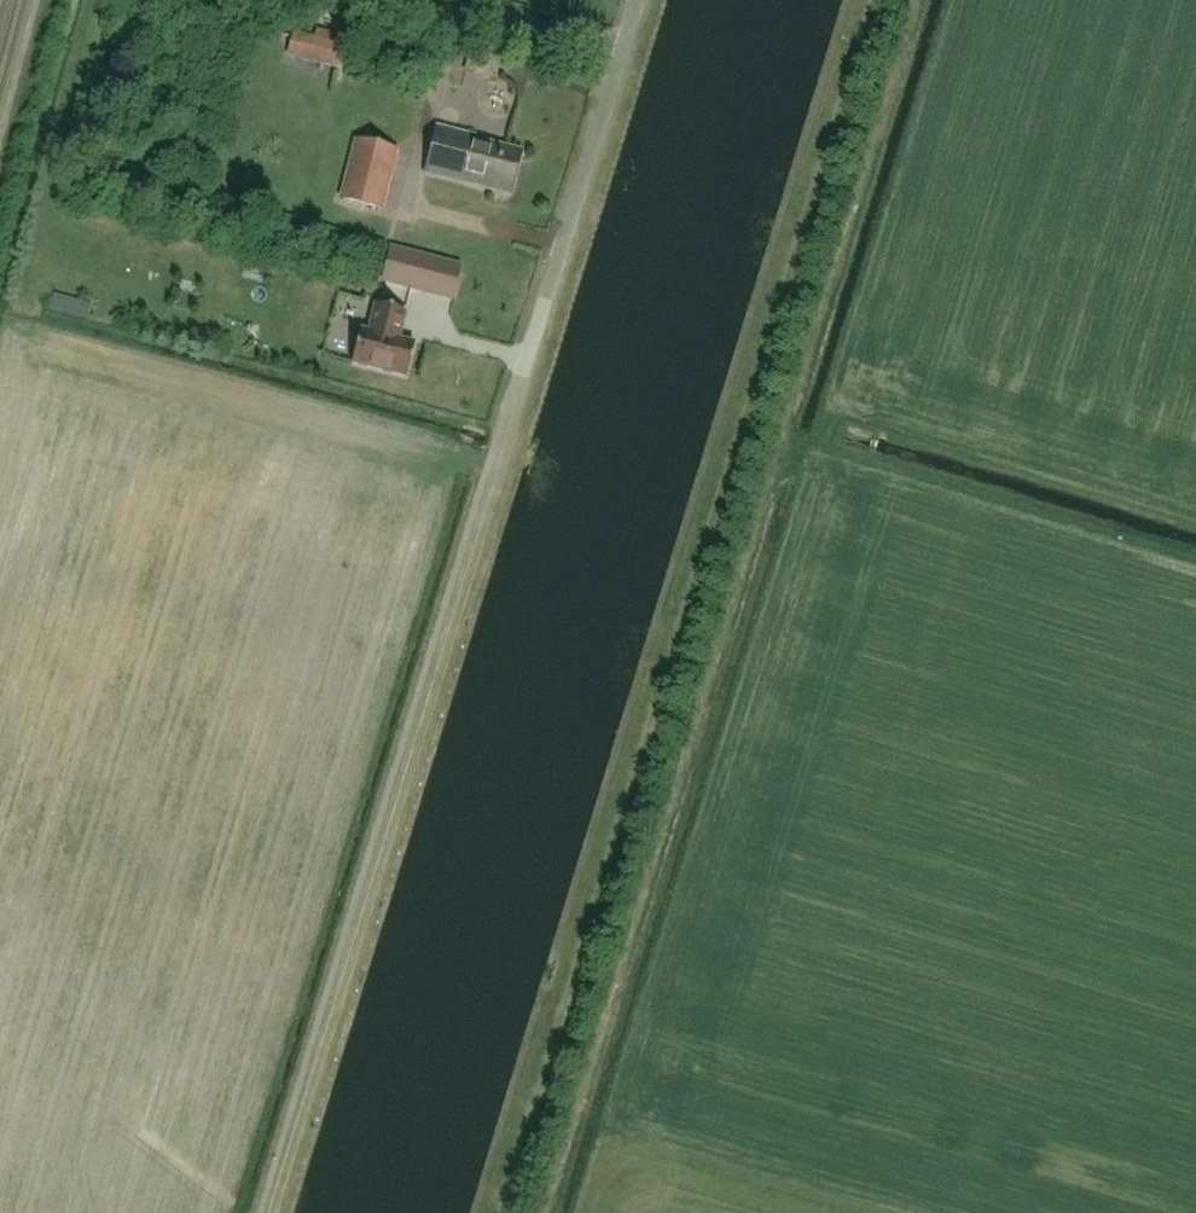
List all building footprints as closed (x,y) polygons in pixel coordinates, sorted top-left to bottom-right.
[(309,59),(338,66),(342,47),(314,40),(309,59)] [(510,195),(522,151),(475,138),(477,134),(437,124),(424,172),(510,195)] [(381,209),(396,151),(357,141),(342,199),(381,209)] [(383,279),(408,285),(416,255),(390,249),(383,279)] [(416,255),(408,285),(452,296),(460,266),(416,255)] [(359,329),(350,361),(405,376),(414,344),(397,339),(399,331),(405,311),(375,303),(368,331),(359,329)]
